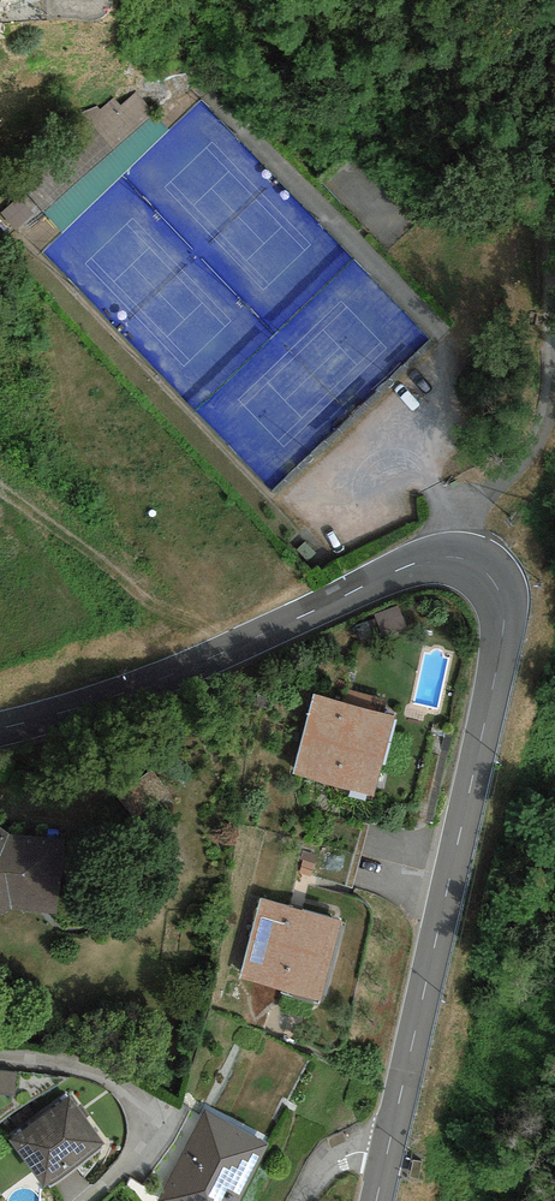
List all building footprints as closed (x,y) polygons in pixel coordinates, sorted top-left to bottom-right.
[(27,192),(43,212),(157,111),(137,92),(122,105),(116,98),(101,109),(98,106),(78,115),(10,171),(27,192)] [(27,192),(1,212),(18,233),(43,212),(27,192)] [(395,716),(314,695),(293,774),(373,796),(395,716)] [(0,827),(0,916),(10,912),(54,915),(60,843),(14,837),(0,827)] [(341,920),(260,898),(238,979),(319,1001),(341,920)] [(0,1070),(0,1095),(14,1096),(16,1071),(0,1070)] [(105,1143),(70,1095),(8,1140),(43,1188),(105,1143)] [(205,1110),(158,1200),(240,1200),(270,1144),(205,1110)]
